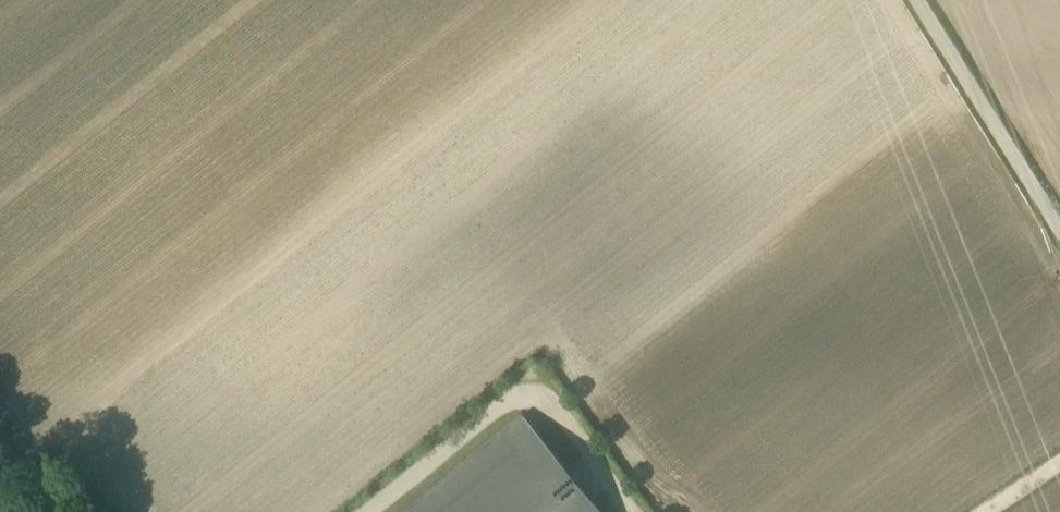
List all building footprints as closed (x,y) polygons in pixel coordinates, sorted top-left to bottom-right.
[(523,415),(403,511),(602,511),(523,415)]
